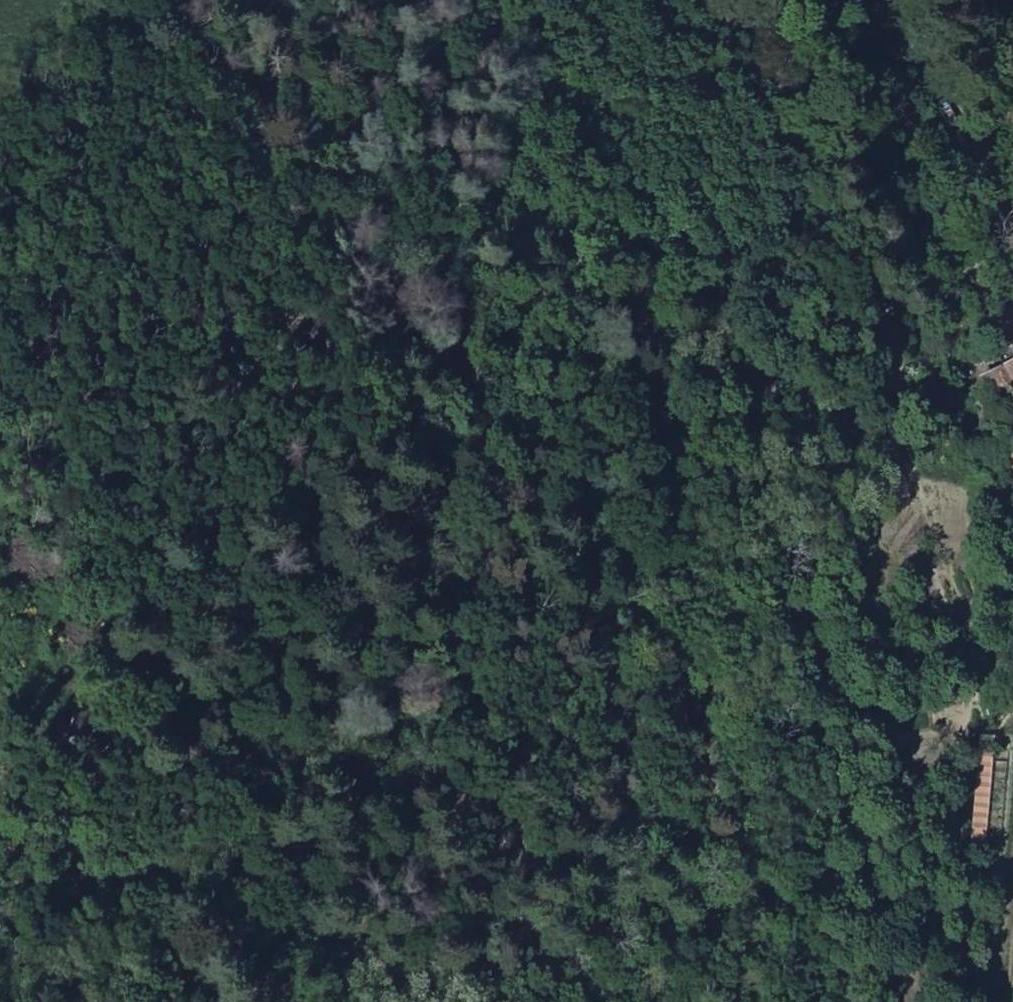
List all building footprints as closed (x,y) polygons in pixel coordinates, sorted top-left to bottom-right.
[(1002,369),(1012,388),(1012,364),(1002,369)] [(1012,454),(1012,388),(1002,369),(980,378),(992,407),(1004,409),(1012,454)]
